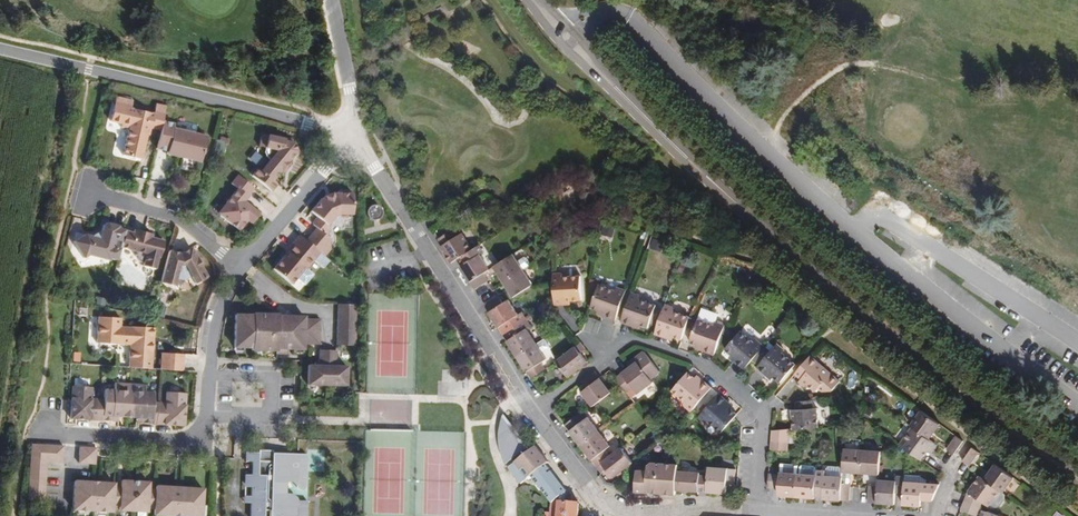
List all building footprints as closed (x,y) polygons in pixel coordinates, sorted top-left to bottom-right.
[(160,103),(148,101),(150,93),(139,91),(139,94),(116,89),(99,86),(96,102),(107,105),(107,109),(115,110),(110,136),(128,140),(133,114),(134,107),(137,107),(147,109),(143,128),(154,130),(153,133),(188,140),(192,115),(159,108),(160,103)] [(231,162),(223,155),(216,164),(223,169),(212,184),(214,185),(206,196),(225,211),(233,200),(238,204),(245,194),(231,183),(230,185),(226,182),(231,175),(233,177),(240,168),(251,177),(262,163),(258,159),(265,150),(267,149),(273,142),(273,140),(281,130),(278,121),(269,119),(269,118),(246,113),(244,125),(249,127),(248,131),(250,136),(254,139),(245,150),(242,148),(231,162)] [(317,221),(313,226),(313,229),(317,232),(306,245),(299,240),(286,256),(282,261),(284,263),(275,275),(292,289),(297,282),(306,289),(314,278),(307,272),(320,257),(325,260),(332,252),(331,245),(330,242),(326,239),(330,234),(330,231),(327,228),(334,219),(339,217),(351,216),(350,196),(348,195),(348,193),(346,190),(338,190),(335,193),(335,195),(333,195),(330,197),(329,196),(323,200),(323,201),(320,203),(310,216),(317,221)] [(371,221),(377,222),(382,220),(385,213),(381,206),(373,205),(367,210),(366,216),(371,221)] [(107,245),(110,231),(127,235),(126,239),(130,245),(134,246),(133,249),(146,252),(148,240),(150,240),(153,224),(144,222),(143,223),(140,223),(141,217),(124,213),(123,217),(114,215),(114,214),(107,212),(107,210),(96,208),(92,210),(89,223),(88,223),(85,218),(81,221),(75,220),(63,227),(73,243),(78,240),(100,245),(100,243),(107,245)] [(533,219),(528,212),(523,215),(527,222),(533,219)] [(439,217),(426,226),(429,231),(427,232),(439,251),(453,241),(459,238),(448,221),(443,224),(439,217)] [(540,226),(537,222),(531,225),(535,230),(540,226)] [(459,238),(453,241),(457,247),(449,254),(458,268),(473,260),(477,257),(468,242),(471,239),(467,232),(459,238)] [(168,241),(157,238),(150,271),(163,273),(164,265),(172,267),(180,262),(184,270),(195,263),(181,238),(173,242),(172,239),(168,241)] [(503,241),(484,253),(493,268),(511,257),(518,253),(518,249),(515,243),(512,243),(507,247),(503,241)] [(530,266),(523,251),(517,254),(524,269),(530,266)] [(493,268),(491,269),(501,285),(519,274),(511,257),(493,268)] [(473,260),(458,268),(457,270),(462,277),(474,270),(476,267),(473,260)] [(551,260),(542,260),(543,270),(544,294),(552,294),(552,290),(560,290),(570,289),(569,263),(551,264),(551,260)] [(670,266),(665,264),(662,271),(668,273),(670,266)] [(605,280),(589,274),(581,296),(589,299),(595,301),(594,305),(606,309),(616,280),(607,276),(605,280)] [(487,283),(472,293),(477,300),(478,299),(493,290),(487,283)] [(646,295),(620,285),(611,311),(627,316),(628,313),(639,316),(640,312),(641,307),(646,309),(650,298),(646,296),(646,295)] [(501,316),(514,307),(510,301),(507,302),(498,287),(493,290),(478,299),(487,314),(497,309),(501,316)] [(680,307),(680,306),(664,300),(665,296),(655,293),(645,323),(657,327),(658,323),(663,325),(673,328),(677,316),(680,307)] [(706,343),(716,313),(706,310),(708,302),(698,299),(698,297),(692,295),(681,331),(690,334),(696,335),(695,339),(706,343)] [(112,302),(90,302),(89,328),(111,329),(111,328),(123,328),(122,351),(144,352),(145,325),(142,325),(143,319),(145,319),(145,311),(123,310),(123,312),(112,311),(112,302)] [(337,302),(337,344),(356,344),(357,302),(337,302)] [(501,316),(493,321),(506,344),(526,331),(516,316),(519,314),(514,307),(501,316)] [(686,309),(680,307),(677,316),(684,318),(686,309)] [(305,340),(321,340),(321,315),(305,315),(305,312),(279,312),(279,311),(253,310),(253,312),(236,311),(235,344),(253,345),(253,347),(279,347),(279,350),(287,350),(288,345),(305,345),(305,340)] [(750,328),(748,331),(735,320),(719,337),(726,342),(732,347),(729,350),(738,359),(747,348),(753,353),(751,356),(761,365),(763,362),(768,367),(774,371),(789,353),(777,342),(778,339),(772,333),(765,341),(758,334),(750,328)] [(526,331),(506,344),(520,366),(534,357),(530,351),(535,347),(526,331)] [(569,341),(574,337),(569,331),(545,351),(555,365),(575,349),(569,341)] [(155,335),(154,352),(176,353),(176,336),(155,335)] [(337,349),(320,349),(319,361),(315,361),(315,365),(308,365),(308,384),(347,385),(347,365),(341,365),(341,362),(337,362),(337,349)] [(618,377),(630,391),(637,386),(641,392),(653,383),(652,380),(661,373),(647,352),(629,363),(632,367),(618,377)] [(844,383),(811,356),(796,374),(803,379),(808,384),(818,392),(821,389),(826,393),(836,392),(844,383)] [(675,395),(682,401),(704,376),(696,369),(693,371),(688,368),(679,360),(663,379),(678,392),(675,395)] [(98,374),(98,384),(97,405),(107,405),(108,400),(112,400),(132,401),(137,401),(137,406),(147,406),(147,385),(148,375),(139,375),(139,368),(107,367),(107,374),(98,374)] [(477,368),(474,371),(479,378),(483,375),(477,368)] [(596,370),(581,381),(584,385),(586,389),(583,393),(593,406),(612,391),(600,376),(596,370)] [(86,372),(67,372),(65,404),(93,405),(94,384),(85,384),(86,372)] [(152,385),(151,407),(179,407),(180,375),(160,374),(160,386),(152,385)] [(806,388),(808,384),(803,379),(800,383),(806,388)] [(713,423),(725,409),(730,403),(722,397),(718,395),(722,391),(712,382),(690,408),(698,414),(700,412),(713,423)] [(790,408),(790,428),(819,427),(820,426),(820,409),(814,409),(814,399),(798,400),(797,408),(790,408)] [(574,402),(569,406),(572,410),(578,406),(574,402)] [(897,436),(919,452),(926,442),(929,444),(934,437),(928,431),(939,416),(919,402),(908,417),(910,418),(897,436)] [(553,414),(592,462),(596,459),(603,467),(618,455),(624,452),(612,437),(608,440),(600,445),(598,442),(595,439),(600,435),(578,406),(572,410),(569,406),(567,403),(553,414)] [(504,439),(504,442),(504,445),(505,452),(507,458),(509,464),(520,484),(532,478),(550,504),(547,508),(547,515),(574,515),(575,506),(546,467),(549,466),(546,462),(544,457),(539,448),(534,451),(513,411),(512,412),(517,422),(506,428),(505,432),(504,439)] [(956,428),(946,441),(953,446),(963,433),(956,428)] [(788,433),(789,429),(771,429),(770,440),(770,449),(786,449),(787,441),(788,433)] [(598,442),(600,445),(608,440),(605,436),(598,442)] [(794,454),(775,453),(775,463),(773,487),(810,490),(811,478),(819,480),(819,490),(837,491),(845,492),(845,478),(845,463),(875,465),(877,442),(858,441),(840,440),(838,468),(821,467),(820,461),(815,460),(812,460),(811,466),(794,466),(794,458),(794,454)] [(962,452),(969,459),(979,445),(971,440),(962,452)] [(62,460),(63,444),(30,443),(29,499),(45,499),(46,460),(62,460)] [(96,447),(79,446),(79,462),(95,463),(96,447)] [(271,453),(271,461),(258,461),(258,453),(251,453),(251,475),(244,475),(244,481),(251,481),(251,515),(265,515),(265,510),(270,511),(270,515),(308,515),(308,500),(298,500),(297,498),(296,497),(295,496),(293,495),(290,494),(286,494),(286,483),(288,481),(289,480),(290,480),(292,480),(294,481),(295,482),(296,485),(297,487),(299,488),(301,489),(302,488),(303,488),(305,487),(305,454),(271,453)] [(669,485),(669,481),(699,483),(719,484),(720,475),(728,476),(729,458),(701,456),(700,465),(694,465),(692,463),(669,462),(669,454),(663,454),(642,454),(639,456),(638,460),(629,460),(628,483),(669,485)] [(961,502),(977,509),(979,502),(982,495),(998,504),(1005,503),(1008,497),(1008,490),(1002,485),(1013,470),(995,457),(984,472),(979,469),(968,485),(964,495),(961,502)] [(117,490),(117,494),(145,494),(145,491),(146,471),(146,464),(118,464),(118,470),(117,490)] [(764,465),(763,480),(770,480),(771,466),(764,465)] [(891,485),(900,486),(899,498),(917,499),(918,492),(928,492),(934,477),(931,477),(927,476),(922,476),(922,470),(916,466),(901,465),(901,468),(891,467),(891,472),(875,471),(874,477),(865,476),(864,480),(863,493),(889,496),(891,485)] [(72,466),(71,495),(110,496),(111,490),(111,470),(111,467),(72,466)] [(200,469),(153,468),(153,472),(152,491),(152,497),(199,498),(200,469)] [(984,515),(1010,515),(1009,515),(1010,513),(988,505),(984,515)]
